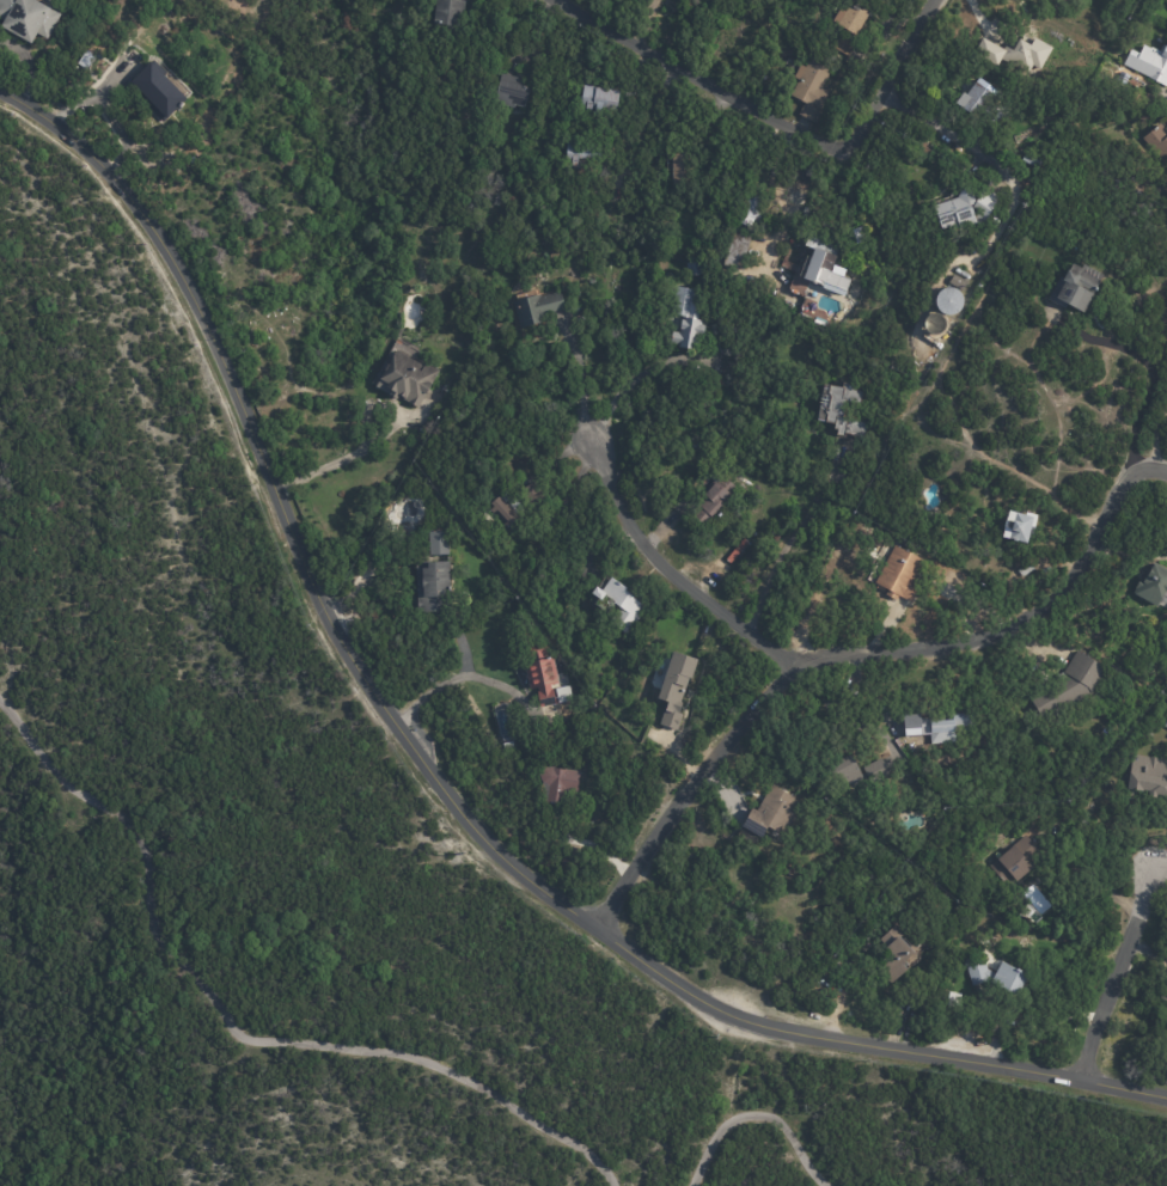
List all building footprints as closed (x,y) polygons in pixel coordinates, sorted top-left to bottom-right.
[(30,45),(0,29),(0,26),(2,22),(0,20),(0,0),(35,0),(33,2),(60,16),(48,41),(35,35),(30,45)] [(441,5),(442,0),(463,0),(460,31),(428,29),(430,4),(441,5)] [(868,17),(855,38),(859,41),(848,61),(830,50),(838,36),(832,32),(836,27),(831,25),(838,13),(843,17),(848,8),(856,14),(859,11),(868,17)] [(1051,47),(1033,38),(1030,45),(1017,39),(1011,52),(981,37),(972,55),(996,66),(1001,57),(1038,75),(1051,47)] [(1166,45),(1166,46),(1166,86),(1150,79),(1150,78),(1123,66),(1130,50),(1139,54),(1143,45),(1150,49),(1150,48),(1159,51),(1162,45),(1165,47),(1166,45)] [(812,124),(798,117),(802,108),(788,100),(796,84),(792,81),(799,68),(804,71),(808,60),(831,72),(820,91),(827,94),(818,114),(821,115),(815,127),(812,124)] [(165,73),(166,74),(164,78),(185,98),(181,103),(182,104),(178,108),(177,106),(166,118),(167,120),(165,123),(139,98),(141,94),(130,82),(149,62),(151,63),(153,61),(165,73)] [(500,81),(527,88),(524,103),(520,102),(519,108),(512,105),(511,108),(489,103),(495,80),(500,81)] [(1002,115),(994,129),(953,104),(960,92),(964,96),(973,82),(994,96),(986,106),(1002,115)] [(615,100),(613,110),(603,108),(603,112),(574,108),(579,85),(616,91),(615,100)] [(1161,126),(1166,133),(1166,162),(1163,165),(1142,139),(1160,124),(1161,126)] [(598,159),(598,167),(560,167),(561,145),(597,146),(597,155),(598,155),(598,159)] [(1038,170),(1021,161),(1027,151),(1044,160),(1038,170)] [(668,171),(668,155),(691,154),(692,187),(670,187),(668,171)] [(988,192),(998,198),(980,228),(974,224),(952,232),(949,227),(940,231),(933,203),(957,195),(959,190),(969,188),(973,202),(983,189),(988,192)] [(760,200),(763,201),(759,208),(768,212),(762,225),(752,220),(749,230),(732,222),(745,192),(760,200)] [(729,233),(750,237),(745,262),(741,262),(740,273),(720,269),(727,233),(729,233)] [(850,280),(844,296),(811,283),(805,299),(798,296),(800,291),(802,292),(804,288),(802,287),(804,283),(800,283),(812,250),(804,246),(807,236),(839,247),(832,268),(847,273),(844,279),(850,280)] [(699,276),(686,277),(685,264),(698,263),(699,276)] [(1101,276),(1081,314),(1067,306),(1064,310),(1047,300),(1058,277),(1061,279),(1065,270),(1067,271),(1070,264),(1080,269),(1082,265),(1101,276)] [(953,275),(966,282),(963,291),(948,283),(953,275)] [(677,288),(695,291),(695,294),(699,302),(696,320),(701,322),(701,325),(703,326),(701,337),(698,337),(696,353),(676,348),(677,346),(667,344),(670,332),(677,334),(677,331),(677,330),(678,320),(679,322),(680,317),(670,314),(674,287),(677,288)] [(964,302),(963,308),(960,312),(955,316),(949,316),(946,316),(941,312),(937,308),(936,302),(937,296),(940,293),(945,291),(951,289),(955,291),(959,293),(963,298),(964,302)] [(564,307),(564,308),(543,316),(544,322),(517,329),(509,302),(542,294),(543,295),(560,291),(564,307)] [(778,294),(781,295),(776,305),(766,300),(771,291),(778,294)] [(951,328),(949,331),(947,335),(943,338),(940,338),(935,337),(933,336),(930,332),(929,328),(930,324),(933,320),(935,318),(940,317),(943,318),(947,320),(949,324),(951,328)] [(423,367),(424,366),(438,373),(417,410),(396,398),(395,403),(387,398),(389,397),(374,389),(377,384),(375,383),(389,357),(417,374),(423,367)] [(856,439),(843,435),(842,438),(833,436),(835,432),(831,430),(832,426),(823,424),(824,416),(823,415),(821,412),(823,410),(825,410),(827,398),(825,395),(826,386),(841,389),(841,385),(854,386),(853,392),(861,393),(856,422),(867,426),(863,440),(856,439)] [(690,518),(697,508),(694,506),(711,483),(714,485),(720,477),(735,490),(729,497),(727,495),(719,503),(721,506),(702,531),(689,519),(690,518)] [(533,483),(536,487),(540,484),(544,490),(540,493),(545,499),(548,497),(554,508),(544,514),(540,507),(532,512),(519,490),(533,482),(533,483)] [(518,518),(503,531),(500,527),(501,526),(490,514),(489,515),(485,512),(489,509),(485,506),(493,500),(497,507),(502,502),(511,513),(513,512),(518,518)] [(1008,513),(1024,518),(1024,514),(1035,518),(1029,540),(1026,539),(1024,545),(1013,543),(1013,544),(1009,544),(1010,542),(1000,539),(1007,513),(1008,513)] [(424,534),(444,533),(445,561),(444,561),(446,613),(415,615),(413,564),(426,564),(424,534)] [(918,571),(911,583),(919,587),(911,604),(874,585),(893,546),(923,562),(918,571)] [(1032,566),(1034,570),(1021,579),(1018,571),(1031,564),(1032,566)] [(1157,570),(1166,575),(1166,580),(1165,583),(1166,593),(1163,595),(1155,611),(1130,597),(1142,576),(1145,577),(1153,567),(1157,570)] [(646,609),(628,637),(607,623),(616,610),(610,606),(603,617),(586,605),(589,600),(586,597),(589,589),(598,594),(607,580),(623,591),(621,594),(646,609)] [(551,659),(557,686),(550,687),(554,707),(538,710),(533,691),(527,692),(521,666),(527,665),(524,649),(543,644),(545,660),(551,659)] [(694,658),(671,652),(658,699),(666,702),(660,726),(675,730),(694,658)] [(1079,654),(1105,673),(1090,696),(1043,723),(1026,697),(1062,675),(1077,653),(1079,654)] [(575,702),(556,707),(554,693),(573,689),(575,702)] [(953,745),(930,746),(930,729),(924,729),(924,739),(904,739),(903,719),(924,719),(924,726),(930,726),(930,723),(953,722),(953,715),(971,715),(971,727),(953,728),(953,745)] [(1135,756),(1166,761),(1166,772),(1165,783),(1166,783),(1166,801),(1155,799),(1154,802),(1147,801),(1147,794),(1141,793),(1141,795),(1126,793),(1129,775),(1130,775),(1134,756),(1135,756)] [(880,760),(888,777),(868,787),(867,782),(849,790),(848,788),(839,791),(827,768),(849,757),(856,772),(880,760)] [(579,774),(576,794),(564,793),(561,795),(560,807),(544,805),(545,789),(539,787),(536,778),(540,772),(549,769),(550,770),(564,772),(566,771),(579,774)] [(776,837),(764,831),(758,842),(739,830),(750,811),(754,813),(770,787),(794,800),(789,809),(792,811),(776,837)] [(1028,842),(1040,855),(1027,866),(1032,872),(1009,891),(990,868),(1013,849),(1014,850),(1026,838),(1028,842)] [(563,858),(573,864),(566,876),(555,870),(562,857),(563,858)] [(784,868),(794,872),(793,878),(783,875),(784,868)] [(916,943),(921,948),(912,955),(914,956),(914,960),(908,965),(905,965),(904,964),(898,968),(903,974),(890,988),(878,972),(891,962),(882,953),(885,950),(878,943),(894,928),(904,939),(909,935),(916,943)] [(757,942),(752,952),(741,947),(745,937),(757,942)] [(1018,996),(1015,1001),(990,986),(990,985),(986,984),(972,988),(967,970),(985,965),(986,972),(995,976),(1001,965),(1025,980),(1018,996)] [(1159,985),(1166,984),(1166,1009),(1161,1009),(1159,985)] [(940,1010),(941,994),(955,996),(955,997),(961,997),(960,1008),(954,1007),(954,1011),(940,1010)]
